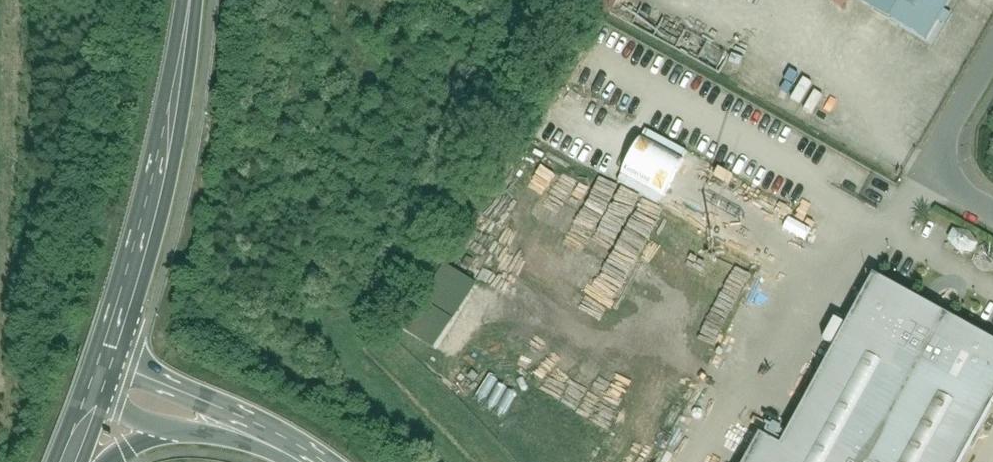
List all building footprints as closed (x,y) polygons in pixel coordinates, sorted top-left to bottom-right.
[(924,49),(954,0),(858,0),(853,7),(924,49)] [(992,417),(992,349),(878,286),(784,456),(762,444),(752,461),(968,461),(992,417)]
